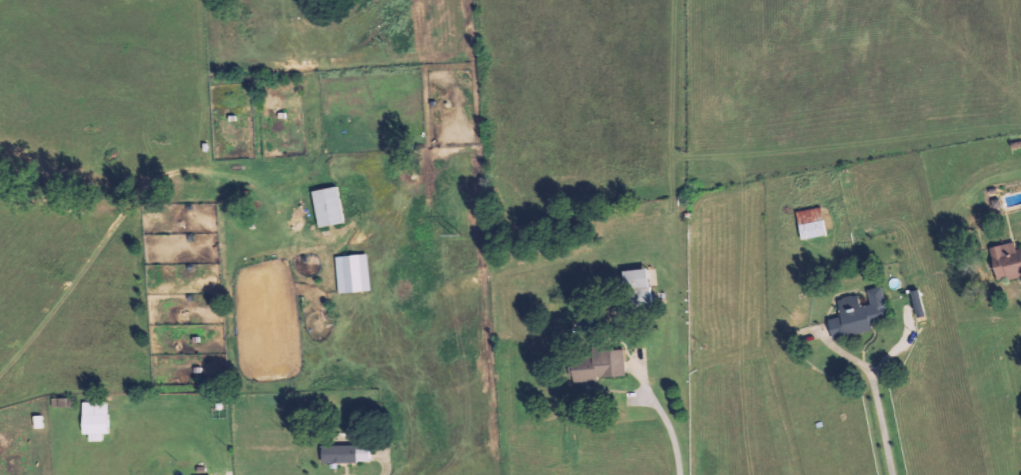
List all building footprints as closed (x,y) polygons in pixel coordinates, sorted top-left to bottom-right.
[(319,227),(343,223),(336,186),(311,191),(319,227)] [(826,235),(821,207),(796,212),(801,240),(826,235)] [(996,282),(1020,277),(1020,248),(1015,249),(1014,243),(989,247),(996,282)] [(335,257),(339,294),(371,290),(366,253),(335,257)] [(622,270),(623,289),(648,288),(647,269),(622,270)] [(832,338),(890,323),(881,287),(867,290),(870,304),(860,307),(857,295),(837,300),(841,316),(828,320),(832,338)] [(625,355),(571,356),(572,379),(625,377),(625,355)] [(108,434),(108,402),(82,402),(83,434),(89,434),(89,442),(102,441),(102,434),(108,434)] [(34,429),(42,428),(42,416),(34,416),(34,429)] [(369,445),(321,446),(322,463),(369,462),(369,445)]
